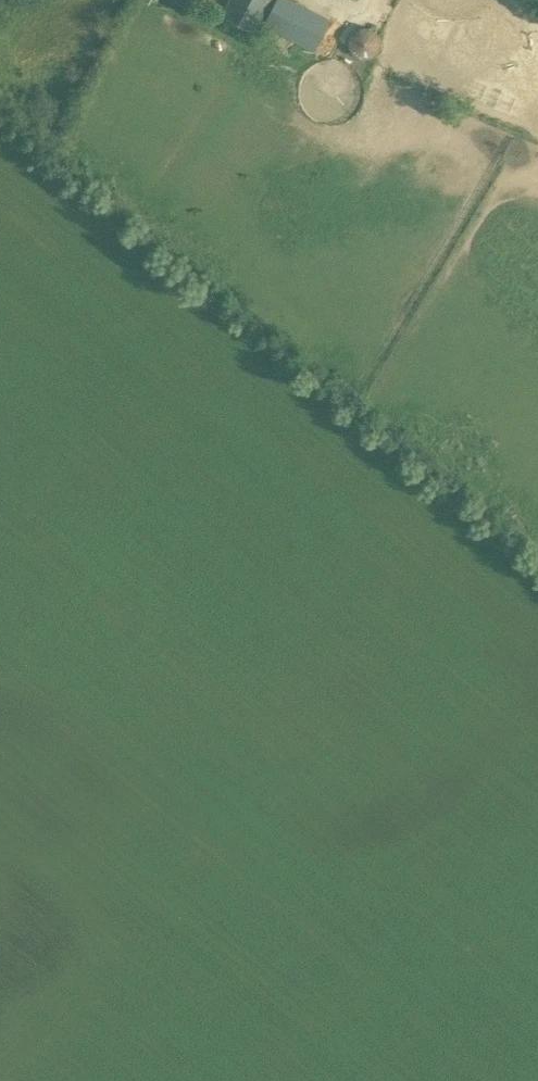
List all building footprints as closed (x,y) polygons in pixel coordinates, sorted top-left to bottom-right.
[(270,0),(230,0),(227,6),(258,22),(270,0)] [(294,0),(276,0),(263,24),(315,50),(331,18),(294,0)] [(368,23),(345,37),(353,49),(360,44),(367,56),(382,47),(368,23)]
